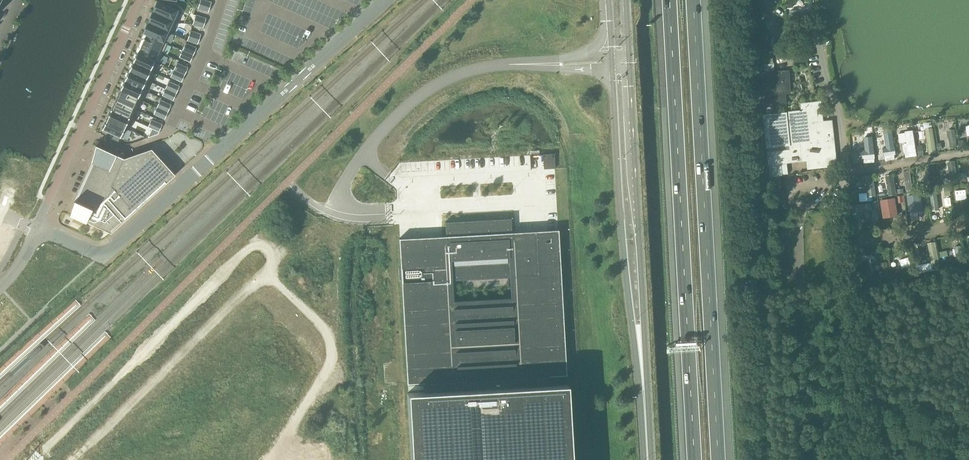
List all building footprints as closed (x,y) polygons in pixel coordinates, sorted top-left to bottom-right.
[(156,0),(152,11),(177,23),(182,12),(158,1),(156,0)] [(198,9),(208,12),(211,2),(204,0),(201,0),(198,9)] [(152,11),(147,22),(170,32),(170,33),(172,34),(177,23),(152,11)] [(196,15),(192,25),(203,28),(206,18),(196,15)] [(147,22),(142,33),(143,33),(145,34),(145,33),(165,42),(166,42),(170,33),(170,32),(147,22)] [(190,31),(187,41),(198,44),(201,34),(190,31)] [(145,34),(141,43),(163,53),(168,43),(166,42),(165,42),(145,33),(145,34)] [(136,53),(159,63),(163,53),(141,43),(136,53)] [(185,43),(182,50),(193,55),(196,48),(185,43)] [(182,50),(179,57),(190,62),(193,55),(182,50)] [(136,53),(132,62),(154,72),(159,63),(136,53)] [(774,72),(774,64),(773,58),(769,58),(770,65),(761,65),(764,106),(786,104),(785,94),(791,93),(789,71),(774,72)] [(132,62),(128,72),(150,82),(154,72),(132,62)] [(177,63),(174,70),(185,75),(188,68),(177,63)] [(174,70),(171,77),(181,82),(185,75),(174,70)] [(128,72),(124,81),(146,91),(150,82),(128,72)] [(119,90),(142,100),(146,91),(124,81),(120,90),(119,90)] [(168,81),(165,88),(176,93),(179,86),(168,81)] [(165,88),(162,95),(173,100),(176,93),(165,88)] [(119,90),(115,100),(137,110),(142,100),(119,90)] [(111,109),(110,110),(133,120),(137,110),(115,100),(111,109)] [(160,100),(157,107),(168,112),(171,105),(160,100)] [(824,121),(822,100),(802,102),(803,110),(764,114),(768,146),(791,144),(792,149),(769,151),(770,164),(783,163),(784,173),(788,173),(787,162),(808,160),(809,168),(837,165),(833,120),(824,121)] [(157,107),(154,114),(165,119),(167,113),(168,112),(157,107)] [(106,119),(127,128),(126,129),(129,130),(133,120),(110,110),(110,111),(108,114),(108,115),(107,119),(106,119)] [(102,127),(102,129),(108,131),(108,132),(114,134),(120,137),(122,138),(126,129),(127,128),(106,119),(106,120),(105,123),(104,123),(104,124),(102,128),(102,127)] [(151,120),(148,127),(152,128),(159,132),(162,125),(151,120)] [(152,128),(148,137),(158,134),(159,132),(152,128)] [(942,149),(949,147),(943,129),(935,131),(942,149)] [(925,134),(928,155),(936,153),(932,133),(925,134)] [(76,202),(70,215),(110,233),(175,174),(151,149),(123,159),(94,146),(94,147),(98,148),(91,163),(94,165),(77,202),(76,202)] [(554,153),(543,154),(544,169),(555,168),(554,153)] [(781,176),(771,177),(772,189),(782,188),(781,176)] [(895,196),(894,183),(887,183),(888,197),(895,196)] [(884,222),(896,220),(892,202),(880,204),(884,222)] [(446,236),(447,265),(401,268),(400,268),(407,384),(424,383),(425,392),(407,393),(411,459),(571,459),(567,384),(550,385),(549,376),(566,375),(558,230),(515,232),(512,233),(511,218),(506,218),(445,222),(446,236)] [(855,258),(848,259),(851,275),(858,274),(855,258)] [(94,264),(89,269),(94,275),(99,270),(94,264)] [(262,306),(254,313),(267,326),(275,319),(262,306)] [(254,313),(248,320),(261,333),(267,326),(254,313)] [(248,320),(241,326),(254,340),(261,333),(248,320)] [(241,326),(234,333),(247,346),(254,340),(241,326)] [(234,333),(226,341),(239,354),(247,346),(234,333)] [(226,341),(218,348),(231,362),(239,354),(226,341)] [(218,348),(211,356),(224,369),(231,362),(218,348)] [(211,356),(203,363),(216,377),(224,369),(211,356)] [(203,363),(195,371),(208,384),(216,377),(203,363)] [(290,367),(287,371),(307,383),(313,373),(301,366),(298,372),(290,367)] [(195,371),(188,379),(201,392),(208,384),(195,371)] [(287,371),(285,375),(293,380),(290,386),(302,392),(307,383),(287,371)] [(188,379),(180,386),(193,399),(201,392),(188,379)] [(180,386),(172,394),(185,407),(193,399),(180,386)] [(279,386),(276,391),(296,402),(302,392),(290,386),(287,391),(279,386)] [(276,391),(274,395),(282,400),(279,405),(290,412),(296,402),(276,391)] [(172,394),(164,402),(177,415),(185,407),(172,394)] [(164,402),(157,409),(170,422),(177,415),(164,402)] [(267,406),(265,410),(285,421),(290,412),(279,405),(276,411),(267,406)] [(157,409),(149,417),(162,430),(170,422),(157,409)] [(265,410),(262,414),(271,419),(268,424),(279,431),(285,421),(265,410)] [(149,417),(141,424),(154,437),(162,430),(149,417)] [(141,424),(133,432),(147,445),(154,437),(141,424)] [(256,425),(254,429),(273,441),(279,431),(268,424),(264,430),(256,425)] [(254,429),(251,433),(260,438),(256,444),(268,450),(273,441),(254,429)] [(133,432),(126,439),(139,453),(147,445),(133,432)] [(118,447),(130,459),(131,459),(139,453),(126,439),(118,447)] [(242,449),(262,459),(268,450),(256,444),(253,449),(245,444),(243,446),(242,449)] [(242,449),(241,451),(240,453),(239,456),(238,458),(237,459),(262,459),(242,449)] [(92,459),(111,459),(112,459),(107,454),(106,456),(101,451),(92,459)]
